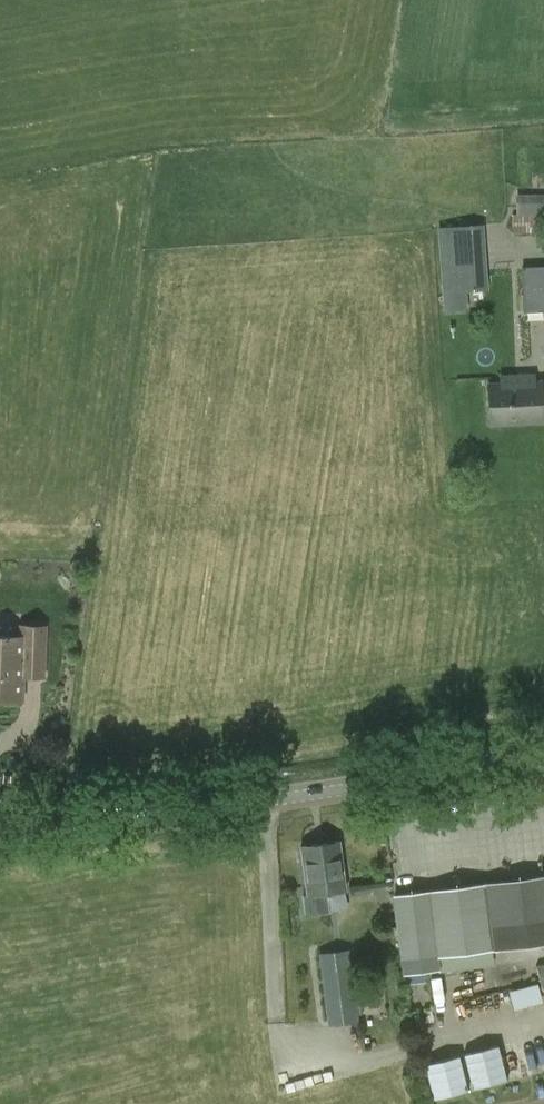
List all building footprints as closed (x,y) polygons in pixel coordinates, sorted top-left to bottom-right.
[(543,231),(543,193),(519,192),(518,231),(543,231)] [(483,223),(437,227),(444,311),(468,309),(466,291),(488,289),(483,223)] [(523,268),(525,311),(543,310),(543,266),(523,268)] [(491,424),(543,421),(541,382),(488,384),(491,424)] [(21,626),(21,637),(0,636),(0,699),(21,699),(23,646),(44,646),(44,626),(21,626)] [(324,906),(322,893),(347,889),(340,840),(301,846),(308,895),(309,895),(311,908),(324,906)] [(393,895),(402,960),(543,942),(543,875),(393,895)] [(328,1026),(360,1022),(352,949),(319,953),(328,1026)] [(543,999),(543,982),(543,980),(515,989),(520,1007),(543,999)]
